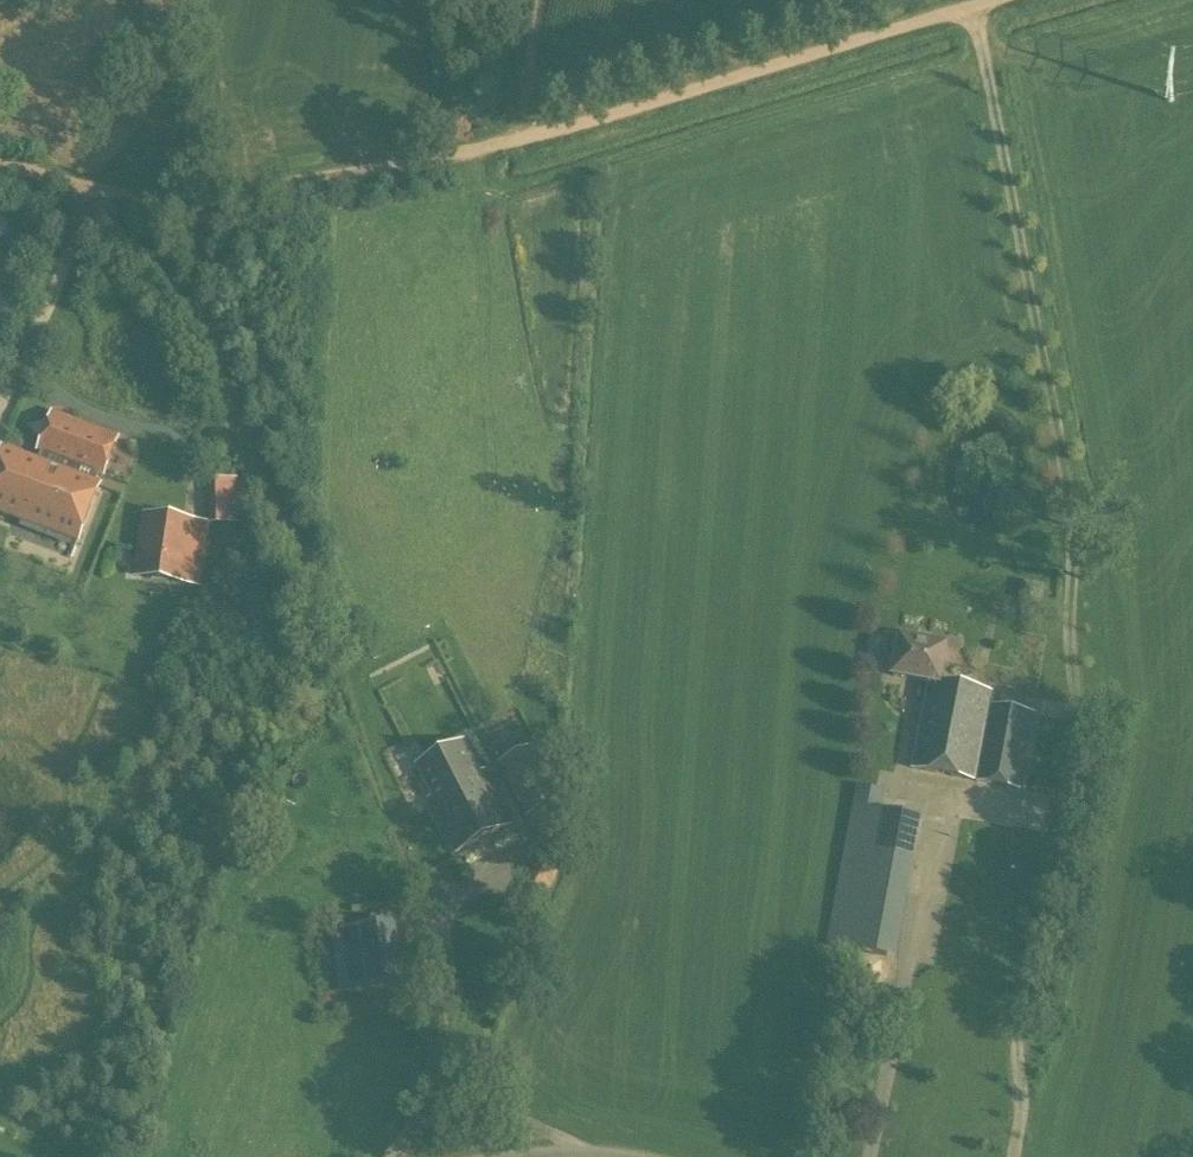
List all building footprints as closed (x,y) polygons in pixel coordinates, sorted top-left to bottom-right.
[(7,237),(12,219),(0,215),(0,235),(7,237)] [(119,436),(53,411),(36,455),(39,456),(98,476),(103,478),(119,436)] [(77,542),(99,484),(96,483),(98,476),(39,456),(37,460),(5,448),(0,461),(0,512),(77,542)] [(213,521),(241,522),(241,479),(213,479),(213,521)] [(203,587),(211,523),(143,513),(134,576),(203,587)] [(889,637),(881,674),(893,676),(893,677),(929,684),(940,686),(940,685),(947,648),(889,637)] [(972,781),(987,706),(989,695),(940,685),(940,686),(929,684),(913,770),(972,781)] [(989,695),(987,706),(972,781),(1019,789),(1033,715),(990,707),(992,695),(989,695)] [(457,853),(511,825),(484,772),(479,774),(464,744),(418,767),(434,798),(429,800),(457,853)] [(526,818),(561,801),(534,746),(499,765),(526,818)] [(922,819),(885,812),(853,806),(827,946),(896,959),(922,819)] [(339,993),(403,986),(394,922),(331,931),(339,993)]
